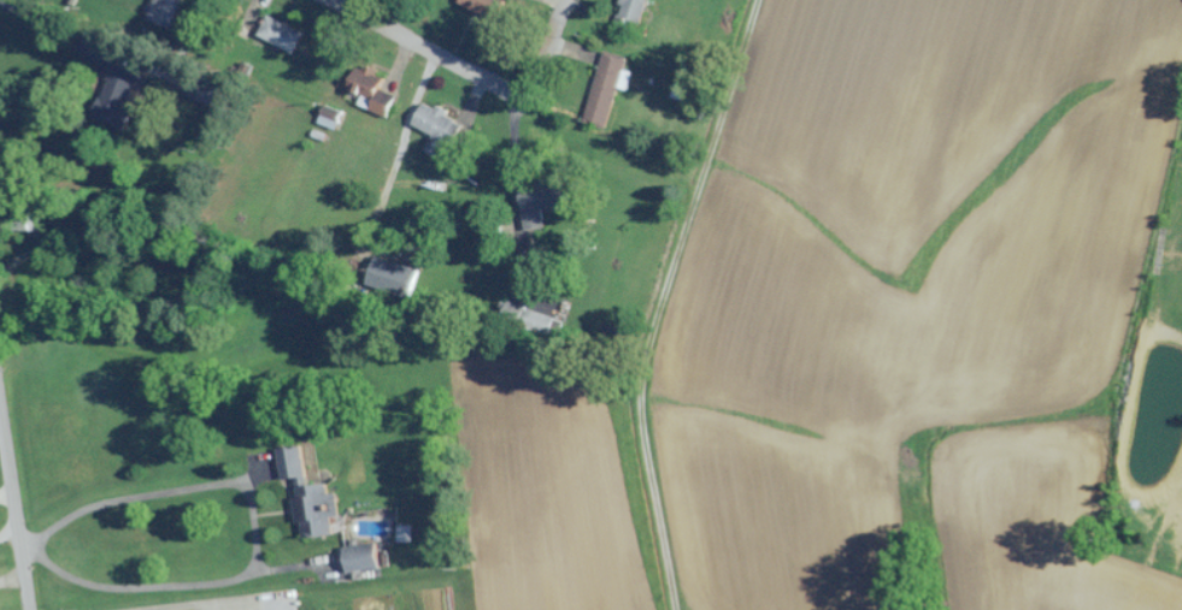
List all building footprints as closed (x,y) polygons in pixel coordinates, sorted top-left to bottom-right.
[(176,30),(186,0),(157,0),(149,21),(176,30)] [(642,34),(652,0),(625,0),(616,27),(642,34)] [(309,36),(273,15),(262,35),(298,56),(309,36)] [(587,125),(611,131),(631,59),(607,53),(587,125)] [(384,93),(390,77),(360,66),(350,91),(377,101),(373,111),(394,119),(401,99),(384,93)] [(416,127),(438,137),(431,154),(457,165),(474,124),(426,104),(416,127)] [(556,206),(549,187),(523,195),(530,214),(556,206)] [(6,233),(38,233),(38,212),(6,212),(6,233)] [(290,481),(306,481),(306,451),(290,451),(290,481)] [(306,539),(335,538),(335,520),(340,520),(339,486),(317,487),(318,525),(306,525),(306,539)] [(383,571),(381,545),(347,549),(350,575),(383,571)]
